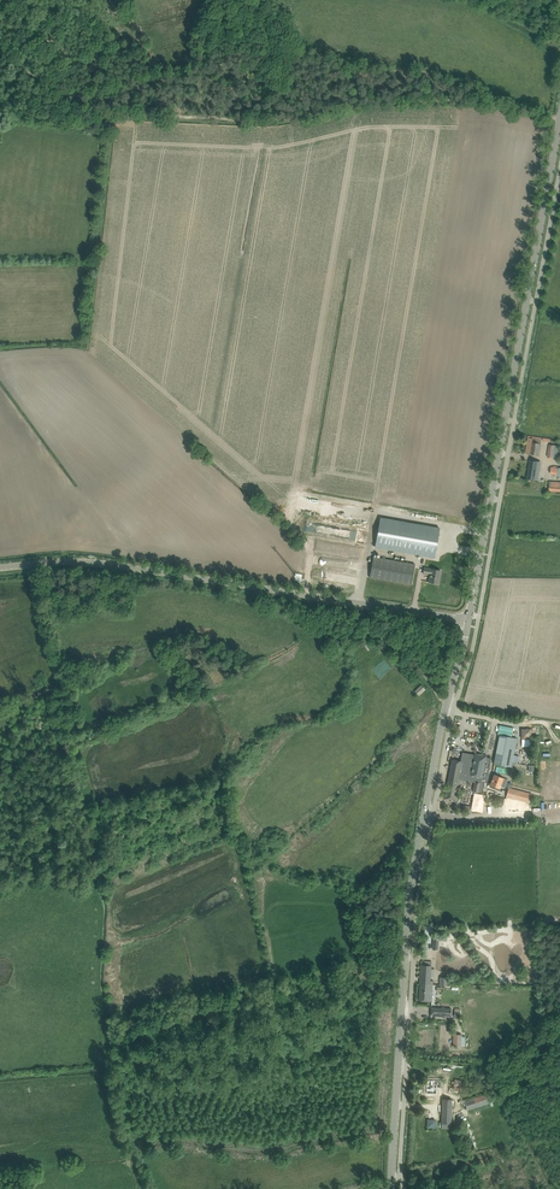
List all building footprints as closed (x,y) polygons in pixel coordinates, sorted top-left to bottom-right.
[(526,453),(532,454),(539,455),(542,440),(533,438),(528,437),(526,453)] [(549,456),(549,458),(552,459),(553,457),(557,457),(559,445),(549,444),(547,456),(549,456)] [(539,480),(541,463),(541,462),(530,460),(527,478),(539,480)] [(557,474),(558,467),(553,466),(551,466),(550,473),(557,474)] [(559,491),(559,481),(550,480),(549,490),(559,491)] [(375,546),(429,556),(432,537),(378,528),(375,546)] [(334,553),(344,553),(344,545),(331,545),(331,550),(334,550),(334,553)] [(369,577),(411,585),(415,564),(373,557),(369,577)] [(430,575),(429,582),(438,584),(441,570),(424,567),(423,573),(430,575)] [(364,645),(358,648),(362,656),(368,653),(364,645)] [(415,691),(419,695),(425,689),(421,685),(415,691)] [(529,728),(520,728),(520,737),(529,737),(529,728)] [(511,767),(513,754),(516,738),(500,735),(494,763),(511,767)] [(449,775),(444,798),(457,800),(458,795),(455,795),(456,788),(459,788),(461,778),(464,778),(463,779),(464,779),(475,781),(476,781),(476,780),(485,782),(487,782),(491,758),(486,757),(487,755),(475,753),(474,755),(468,754),(467,759),(462,758),(461,761),(452,759),(449,775)] [(490,785),(499,788),(500,786),(505,787),(508,779),(494,774),(490,785)] [(475,781),(473,791),(483,793),(485,782),(476,780),(476,781),(475,781)] [(508,788),(506,797),(530,802),(532,794),(508,788)] [(514,803),(514,818),(522,818),(522,814),(525,814),(525,811),(531,811),(531,803),(514,803)] [(437,950),(438,939),(447,939),(447,935),(434,934),(433,949),(437,950)] [(420,976),(422,976),(422,980),(420,980),(420,984),(433,985),(433,980),(431,980),(432,965),(431,965),(432,961),(421,960),(420,976)] [(447,986),(448,978),(439,977),(438,985),(447,986)] [(432,1001),(433,985),(420,984),(419,1000),(432,1001)] [(451,1017),(451,1008),(431,1007),(430,1016),(445,1016),(445,1015),(448,1016),(448,1017),(451,1017)] [(461,1047),(462,1036),(452,1035),(452,1046),(461,1047)] [(427,1078),(427,1091),(436,1091),(436,1085),(440,1085),(440,1079),(427,1078)] [(491,1102),(488,1093),(465,1100),(468,1110),(491,1102)] [(452,1128),(453,1100),(443,1099),(442,1127),(452,1128)] [(427,1128),(437,1128),(437,1120),(427,1120),(427,1128)]
